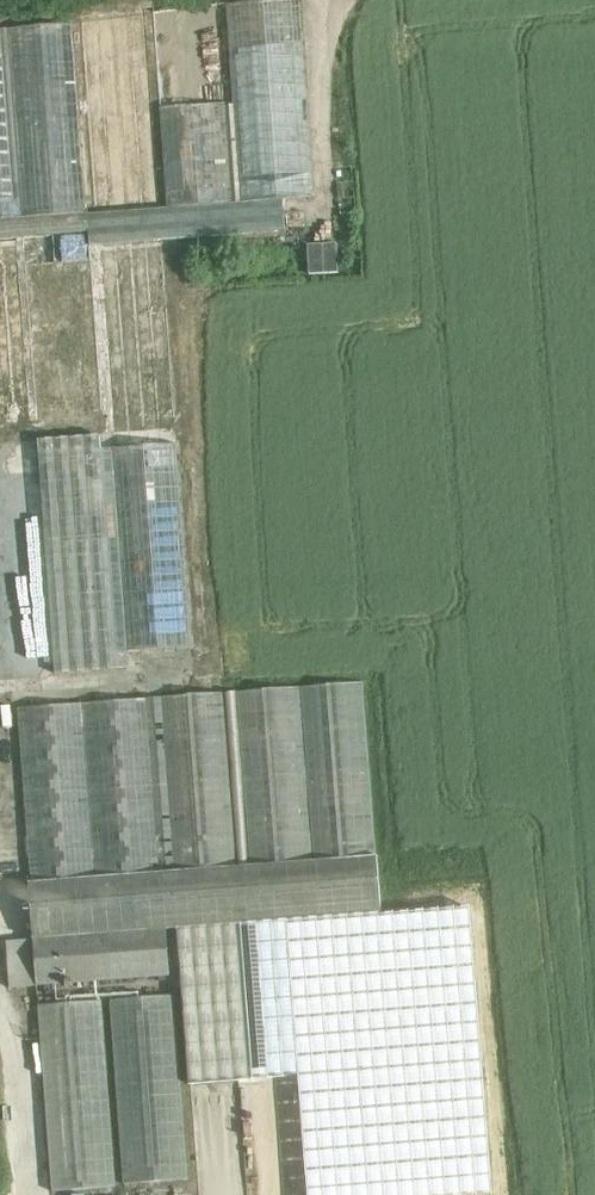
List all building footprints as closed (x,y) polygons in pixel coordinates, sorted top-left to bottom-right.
[(227,4),(241,202),(282,199),(313,197),(299,0),(275,0),(227,4)] [(218,4),(153,10),(166,205),(167,208),(231,203),(218,4)] [(241,202),(227,4),(218,4),(231,203),(241,202)] [(145,10),(80,15),(94,213),(159,209),(159,205),(145,10)] [(72,23),(7,28),(20,201),(21,218),(87,213),(72,23)] [(0,29),(0,203),(20,201),(7,28),(0,29)] [(88,232),(89,245),(161,240),(285,231),(282,199),(241,202),(231,203),(167,208),(166,205),(159,205),(159,209),(94,213),(87,214),(87,213),(21,218),(20,201),(0,203),(0,238),(88,232)] [(0,238),(0,435),(37,433),(38,440),(103,434),(89,245),(88,232),(0,238)] [(161,240),(89,245),(103,434),(38,440),(54,674),(128,668),(127,652),(191,647),(161,240)] [(308,243),(310,273),(339,271),(337,241),(308,243)] [(363,686),(234,696),(248,870),(239,871),(226,696),(16,708),(33,940),(166,929),(180,929),(242,925),(252,924),(381,915),(363,686)] [(381,915),(252,924),(265,1102),(394,1092),(381,915)] [(242,925),(180,929),(191,1075),(253,1070),(242,925)] [(166,929),(33,940),(37,983),(64,981),(64,985),(74,985),(73,980),(170,973),(166,929)] [(175,999),(109,1004),(123,1183),(189,1178),(175,999)] [(100,1001),(38,1006),(52,1192),(115,1186),(100,1001)]
